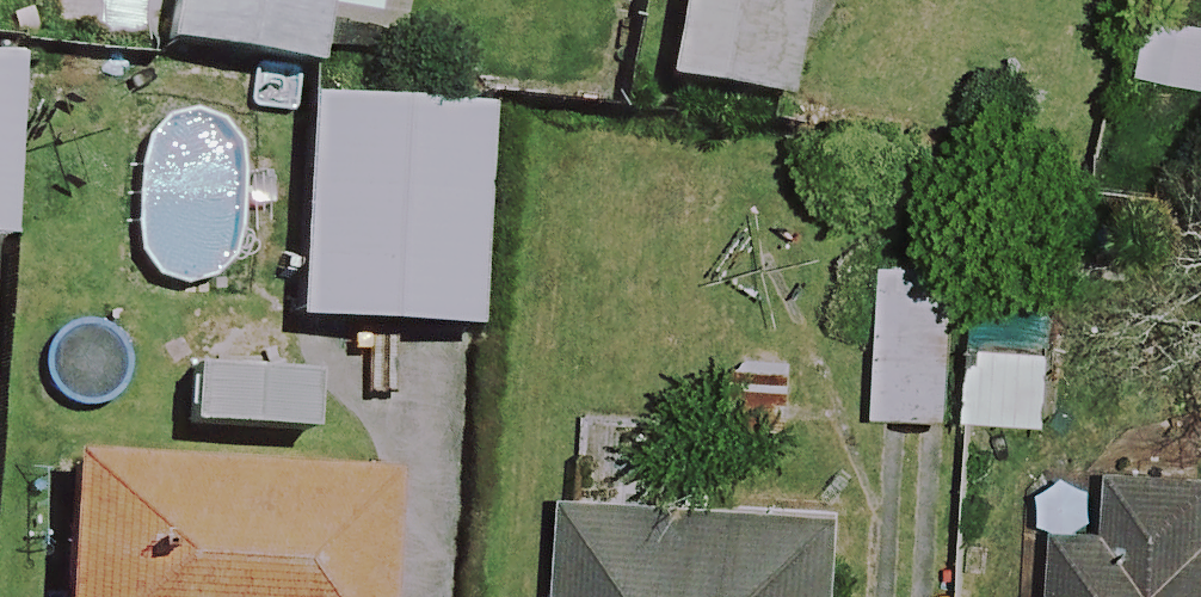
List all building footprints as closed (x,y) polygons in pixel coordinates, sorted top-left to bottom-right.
[(166,57),(303,76),(313,0),(174,0),(166,57)] [(659,91),(772,110),(789,0),(674,0),(659,91)] [(477,116),(304,104),(290,330),(462,342),(477,116)] [(948,269),(876,269),(874,423),(946,424),(948,269)] [(1050,349),(972,345),(968,426),(1045,430),(1050,349)] [(300,375),(180,369),(177,435),(297,441),(300,375)] [(61,471),(56,596),(375,596),(380,483),(61,471)] [(843,518),(566,496),(558,596),(837,596),(843,518)] [(1052,539),(1049,596),(1200,596),(1200,545),(1052,539)]
